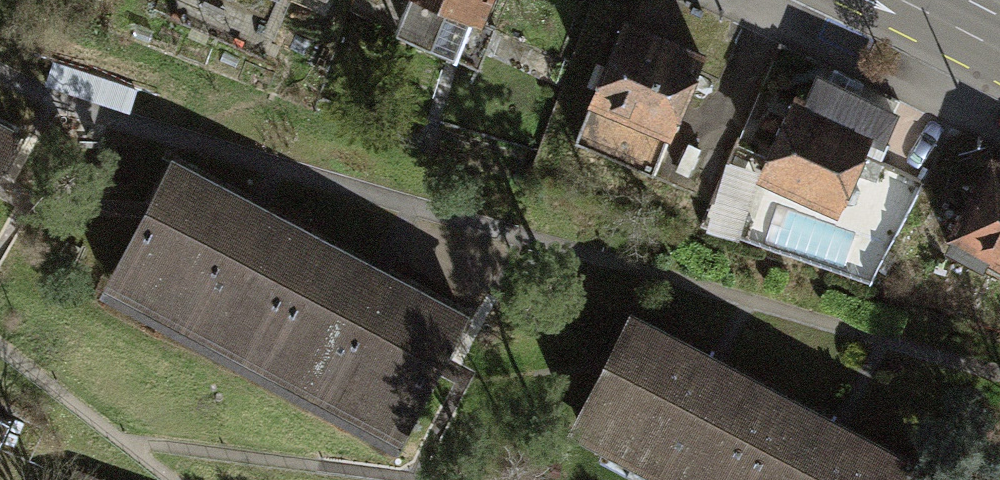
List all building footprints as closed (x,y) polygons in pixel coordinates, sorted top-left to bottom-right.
[(390,32),(448,56),(464,15),(478,20),(486,0),(402,0),(390,32)] [(622,20),(590,93),(670,127),(702,54),(622,20)] [(791,96),(761,171),(839,202),(866,135),(879,140),(891,109),(815,79),(805,102),(791,96)] [(651,173),(670,127),(590,93),(571,139),(651,173)] [(0,127),(0,155),(12,133),(0,127)] [(107,290),(249,364),(315,240),(169,163),(138,222),(142,224),(107,290)] [(991,163),(947,244),(980,262),(988,248),(999,254),(999,167),(991,163)] [(459,316),(315,240),(249,364),(388,438),(423,372),(428,375),(459,316)] [(685,479),(727,479),(775,392),(632,315),(599,375),(602,377),(578,421),(685,479)] [(775,392),(727,479),(915,479),(920,471),(775,392)] [(0,418),(0,437),(8,423),(0,418)]
